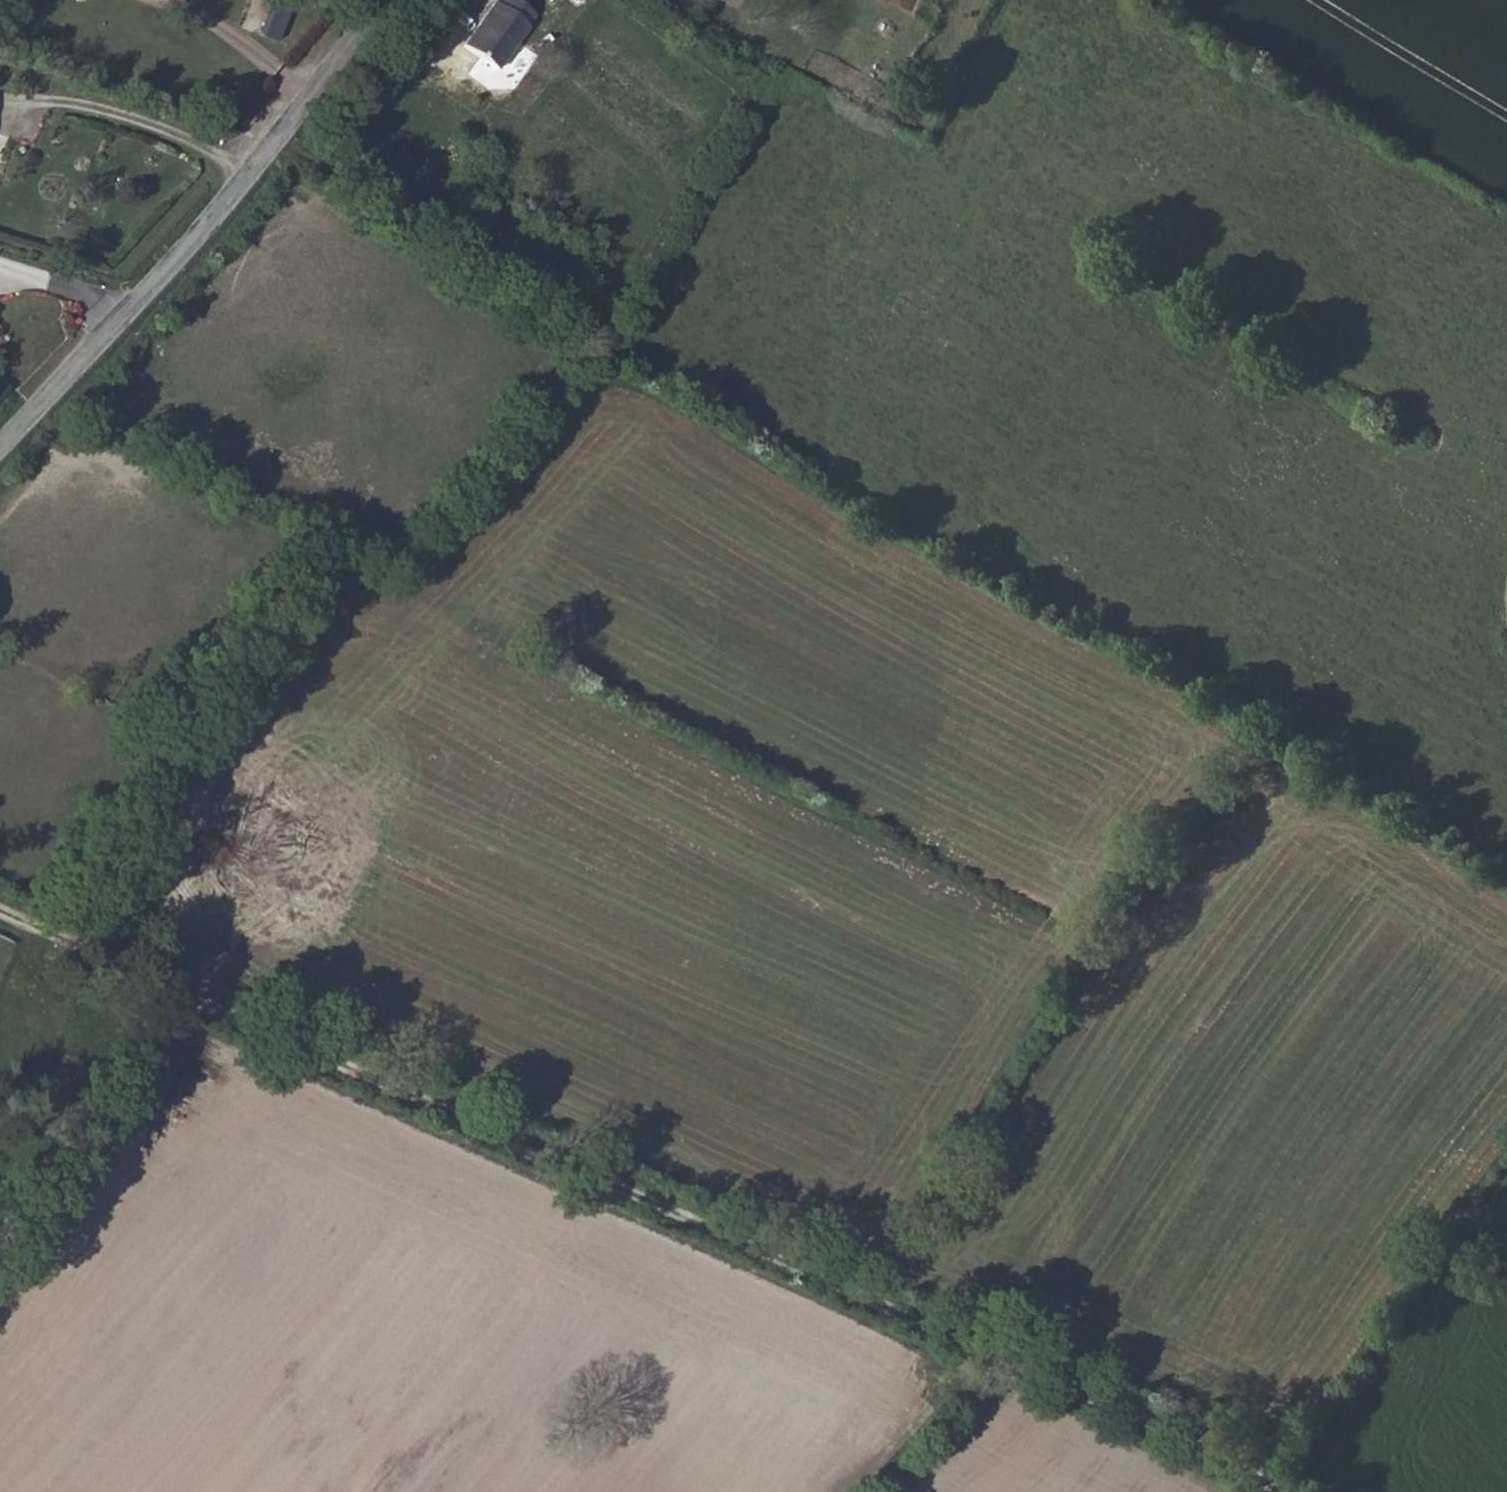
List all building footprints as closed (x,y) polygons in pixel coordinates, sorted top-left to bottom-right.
[(286,0),(268,0),(256,33),(272,38),(286,0)] [(512,0),(498,0),(495,4),(494,3),(463,46),(496,70),(527,27),(526,26),(533,15),(512,0)]
